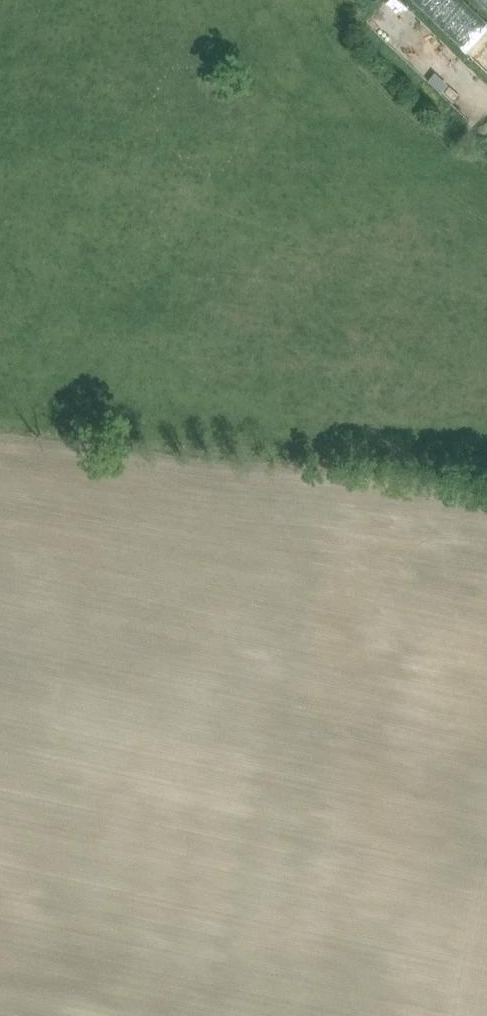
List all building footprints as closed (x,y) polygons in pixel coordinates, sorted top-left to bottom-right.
[(485,17),(474,28),(486,41),(486,0),(468,0),(485,17)] [(486,93),(393,7),(373,29),(466,114),(486,93)]
